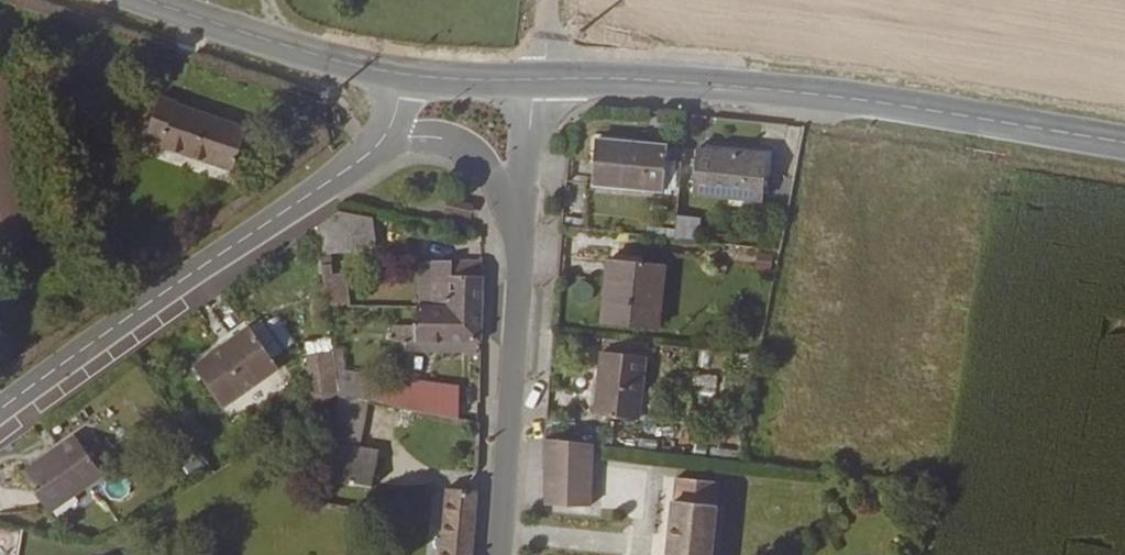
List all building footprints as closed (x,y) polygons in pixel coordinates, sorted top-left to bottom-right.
[(142,146),(230,176),(247,133),(160,101),(142,146)] [(615,139),(610,186),(663,193),(669,146),(615,139)] [(701,146),(696,189),(762,200),(770,158),(701,146)] [(770,176),(769,201),(787,202),(788,177),(770,176)] [(348,212),(319,232),(322,255),(377,246),(379,220),(348,212)] [(695,240),(697,217),(676,216),(675,239),(695,240)] [(377,246),(322,255),(323,266),(377,250),(377,246)] [(613,246),(606,308),(650,313),(658,251),(613,246)] [(485,315),(484,265),(454,261),(453,272),(437,271),(436,306),(448,307),(448,313),(485,315)] [(485,351),(485,315),(448,313),(421,312),(420,332),(400,331),(400,346),(485,351)] [(278,350),(292,345),(283,319),(269,324),(278,350)] [(253,326),(195,364),(221,403),(279,365),(253,326)] [(303,340),(305,354),(332,351),(330,337),(303,340)] [(611,351),(601,413),(646,419),(656,359),(611,351)] [(336,389),(336,390),(321,474),(373,483),(387,403),(336,389)] [(419,412),(454,421),(464,425),(466,392),(419,390),(419,412)] [(419,412),(413,410),(412,430),(451,443),(454,421),(419,412)] [(77,433),(21,470),(46,509),(103,471),(77,433)] [(552,435),(551,504),(593,505),(592,442),(552,435)] [(721,509),(723,485),(682,481),(675,554),(717,554),(721,509)] [(477,492),(449,489),(440,554),(473,554),(477,492)]
